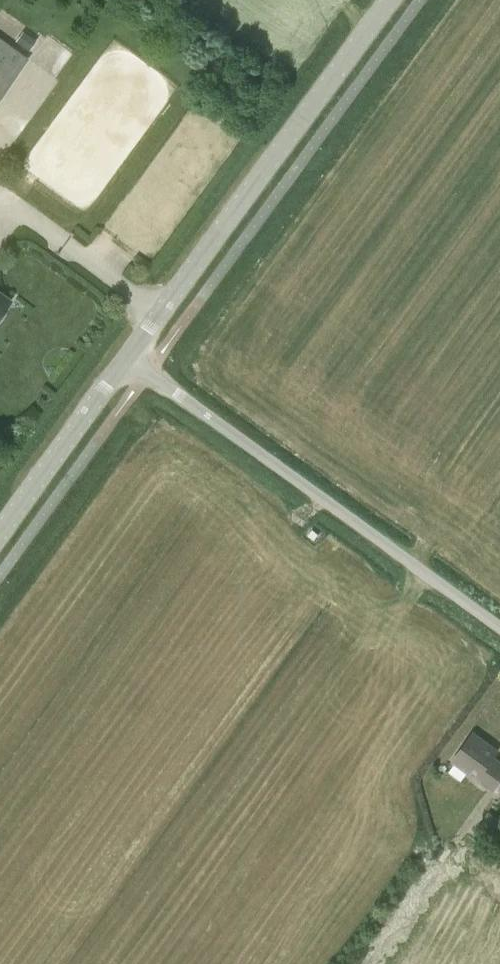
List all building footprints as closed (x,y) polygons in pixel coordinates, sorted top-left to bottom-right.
[(28,52),(36,40),(23,31),(15,42),(28,52)] [(25,58),(0,39),(0,92),(25,58)] [(473,732),(453,759),(493,789),(499,780),(499,762),(493,757),(498,751),(473,732)] [(486,814),(474,830),(488,840),(499,825),(486,814)]
